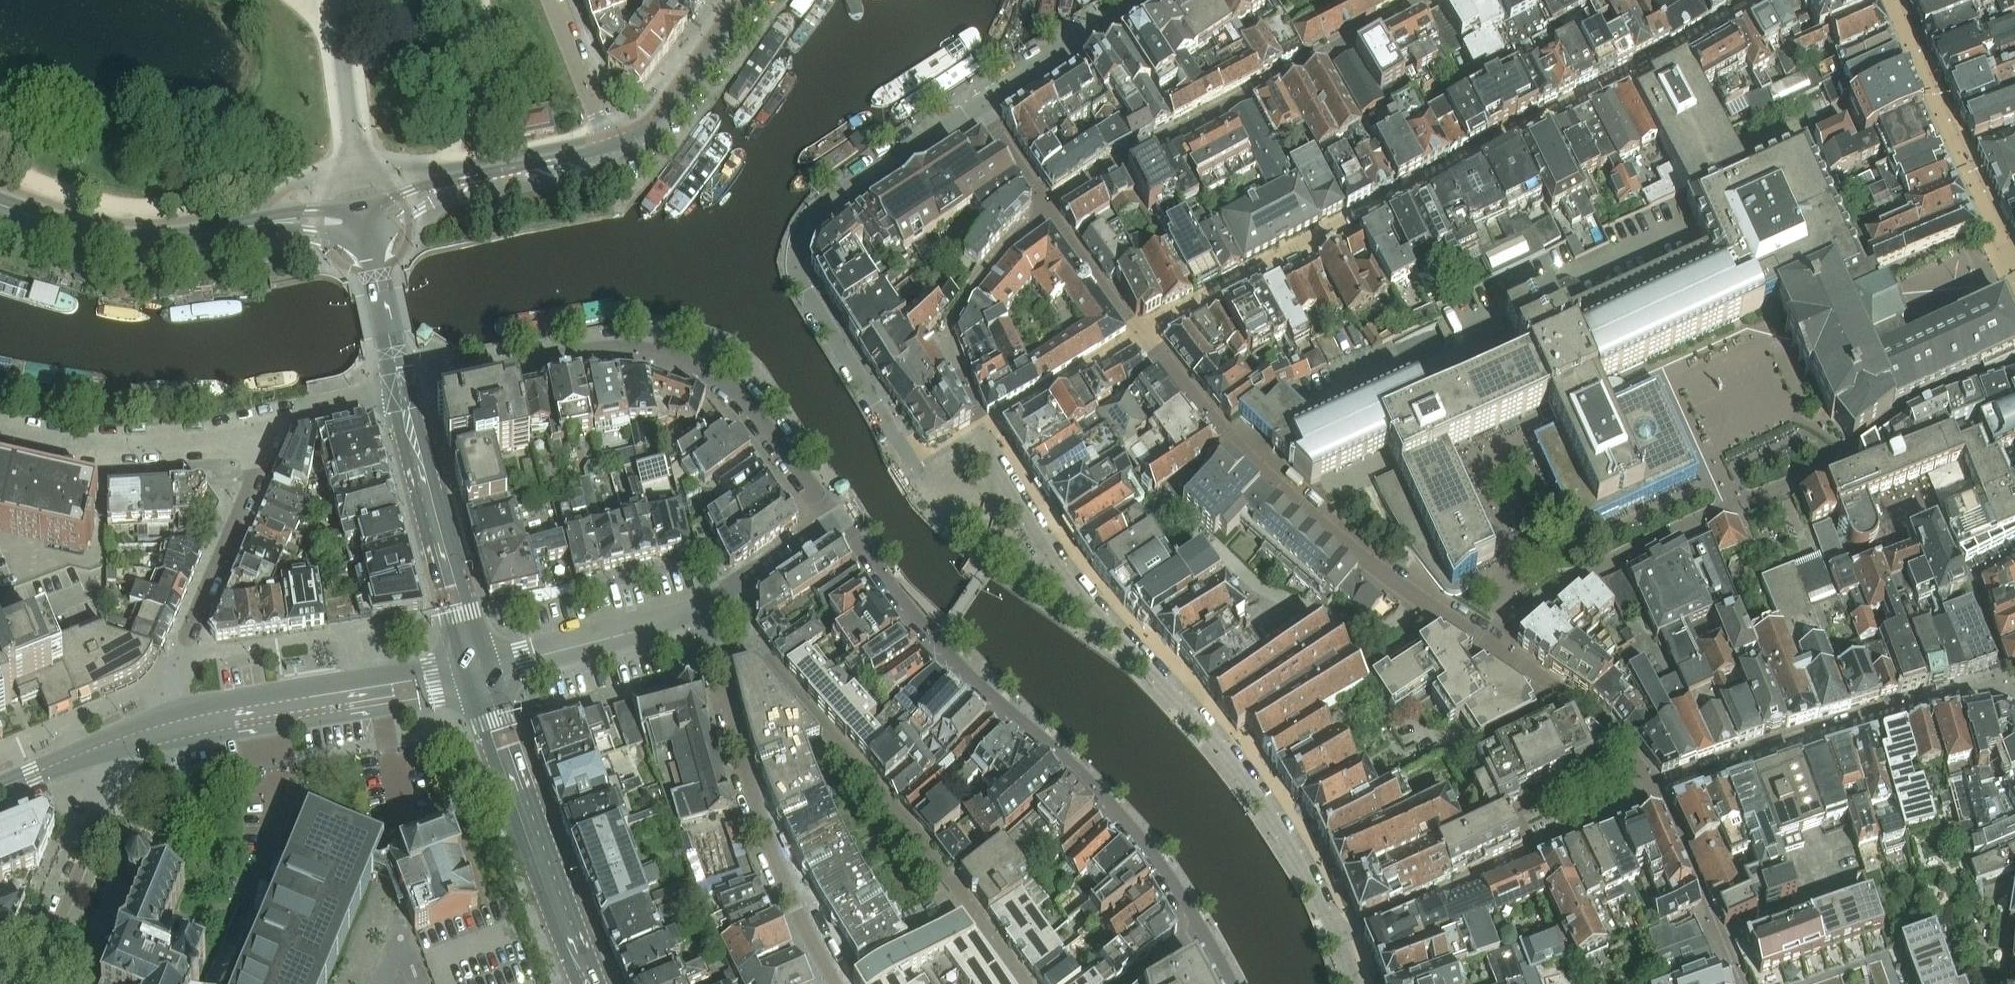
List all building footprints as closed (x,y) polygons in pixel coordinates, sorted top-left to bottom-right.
[(592,28),(613,21),(626,16),(628,13),(623,0),(582,0),(586,12),(592,28)] [(707,0),(671,0),(694,17),(707,0)] [(1214,0),(1181,0),(1168,8),(1195,53),(1211,43),(1232,29),(1214,0)] [(1232,29),(1236,26),(1251,16),(1241,0),(1214,0),(1232,29)] [(1271,0),(1241,0),(1251,16),(1266,6),(1272,2),(1272,1),(1271,0)] [(1272,1),(1272,2),(1291,33),(1301,53),(1320,43),(1310,26),(1297,3),(1283,11),(1277,0),(1271,0),(1272,1)] [(1373,15),(1365,0),(1352,0),(1310,26),(1320,43),(1346,29),(1373,15)] [(1373,15),(1375,14),(1399,0),(1365,0),(1373,15)] [(1492,60),(1460,0),(1456,0),(1440,9),(1462,50),(1473,69),(1492,60)] [(1492,60),(1509,51),(1502,36),(1504,36),(1502,29),(1487,0),(1460,0),(1492,60)] [(1509,51),(1526,43),(1548,33),(1531,0),(1487,0),(1502,29),(1504,36),(1502,36),(1509,51)] [(1564,15),(1556,0),(1540,0),(1551,22),(1564,15)] [(1564,15),(1586,4),(1584,0),(1556,0),(1564,15)] [(1627,1),(1627,0),(1584,0),(1586,4),(1594,22),(1610,15),(1608,11),(1627,1)] [(1652,49),(1669,39),(1650,3),(1648,0),(1640,0),(1630,5),(1652,49)] [(1650,3),(1669,39),(1706,17),(1698,0),(1656,0),(1650,3)] [(1711,14),(1729,4),(1727,0),(1703,0),(1711,14)] [(1800,43),(1818,36),(1812,22),(1810,23),(1805,13),(1797,0),(1791,0),(1780,6),(1800,43)] [(1805,13),(1834,0),(1797,0),(1805,13)] [(1865,14),(1874,10),(1875,10),(1870,0),(1834,0),(1805,13),(1810,23),(1812,22),(1818,36),(1865,14)] [(1986,0),(1909,0),(1915,14),(1921,33),(1989,7),(1986,0)] [(1989,7),(1996,22),(2014,15),(2014,3),(2014,0),(1986,0),(1989,7)] [(632,32),(628,37),(661,62),(668,52),(669,53),(684,32),(683,32),(687,27),(655,1),(632,32)] [(1628,1),(1627,1),(1608,11),(1610,15),(1611,14),(1617,28),(1617,27),(1634,59),(1652,49),(1630,5),(1628,1)] [(1273,18),(1258,28),(1281,63),(1301,53),(1291,33),(1272,2),(1266,6),(1273,18)] [(1760,12),(1781,52),(1800,43),(1780,6),(1778,2),(1760,12)] [(1928,49),(1996,22),(1989,7),(1921,33),(1928,49)] [(1195,53),(1168,8),(1141,26),(1170,71),(1186,61),(1185,59),(1195,53)] [(1444,61),(1462,50),(1440,9),(1421,19),(1439,52),(1440,51),(1444,61)] [(1818,36),(1800,43),(1781,52),(1774,56),(1786,82),(1802,75),(1795,60),(1825,47),(1823,44),(1830,40),(1837,56),(1877,39),(1886,35),(1875,11),(1866,15),(1865,14),(1818,36)] [(1781,52),(1760,12),(1743,20),(1745,24),(1760,50),(1767,46),(1773,56),(1774,56),(1781,52)] [(626,16),(613,21),(592,28),(599,45),(600,45),(608,67),(628,37),(632,32),(626,16)] [(1437,53),(1439,52),(1421,19),(1400,30),(1424,71),(1436,65),(1427,50),(1434,47),(1437,53)] [(1953,79),(1986,67),(2014,57),(2014,24),(2013,19),(1931,52),(1945,83),(1953,79)] [(1616,68),(1634,59),(1617,27),(1617,28),(1606,32),(1602,22),(1596,25),(1616,68)] [(1760,50),(1745,24),(1728,35),(1745,66),(1760,93),(1770,88),(1762,74),(1759,76),(1757,74),(1771,66),(1760,50)] [(1596,25),(1575,35),(1597,78),(1616,68),(1596,25)] [(1176,83),(1183,94),(1184,94),(1170,71),(1141,26),(1122,38),(1149,82),(1153,88),(1154,88),(1158,93),(1176,83)] [(1236,26),(1232,29),(1261,74),(1265,72),(1281,63),(1258,28),(1244,37),(1236,26)] [(1216,51),(1200,61),(1222,95),(1261,74),(1232,29),(1211,43),(1216,51)] [(1400,30),(1381,41),(1397,66),(1406,61),(1415,76),(1424,71),(1400,30)] [(1548,33),(1526,43),(1557,99),(1574,90),(1554,45),(1548,33)] [(1574,90),(1597,78),(1575,35),(1554,45),(1574,90)] [(1745,66),(1728,35),(1707,47),(1735,103),(1747,96),(1734,72),(1745,66)] [(1822,87),(1894,54),(1887,36),(1877,40),(1877,39),(1837,56),(1832,57),(1834,61),(1802,75),(1786,82),(1770,88),(1760,93),(1745,100),(1755,120),(1822,87)] [(661,62),(628,37),(608,67),(624,79),(623,79),(624,80),(623,81),(622,83),(622,84),(622,86),(622,87),(622,89),(622,91),(623,92),(624,93),(626,94),(627,95),(629,96),(630,96),(632,96),(633,95),(635,95),(636,94),(638,92),(639,91),(661,62)] [(1407,83),(1397,66),(1381,41),(1379,37),(1354,50),(1356,54),(1382,97),(1407,83)] [(1146,84),(1149,82),(1122,38),(1102,52),(1126,95),(1146,84)] [(1557,99),(1526,43),(1509,51),(1517,67),(1516,67),(1537,108),(1557,99)] [(1735,103),(1707,47),(1704,48),(1686,60),(1702,91),(1713,85),(1719,96),(1717,97),(1725,109),(1735,103)] [(1133,107),(1126,95),(1102,52),(1082,65),(1093,82),(1114,117),(1133,107)] [(1382,97),(1356,54),(1333,67),(1361,118),(1386,103),(1382,97)] [(1894,54),(1822,87),(1830,107),(1851,97),(1896,76),(1903,73),(1894,54)] [(1708,249),(1588,304),(1580,288),(1579,286),(1578,285),(1576,284),(1574,283),(1573,282),(1571,282),(1569,282),(1567,282),(1565,283),(1503,311),(1514,335),(1515,334),(1527,361),(1461,392),(1425,408),(1414,384),(1316,429),(1303,417),(1280,396),(1264,413),(1254,403),(1238,415),(1237,416),(1261,439),(1272,449),(1271,449),(1292,470),(1310,486),(1320,481),(1388,451),(1399,473),(1376,484),(1375,482),(1373,482),(1378,493),(1392,520),(1404,539),(1410,549),(1415,557),(1425,571),(1433,581),(1442,592),(1445,594),(1447,596),(1449,597),(1453,597),(1457,597),(1461,595),(1465,593),(1467,590),(1469,587),(1469,584),(1469,580),(1468,575),(1476,572),(1474,567),(1494,558),(1450,463),(1446,453),(1480,438),(1505,426),(1522,419),(1548,407),(1552,416),(1558,430),(1532,442),(1571,527),(1573,531),(1697,477),(1694,470),(1657,386),(1605,410),(1599,397),(1594,386),(1777,304),(1788,328),(1783,331),(1786,338),(1787,340),(1794,354),(1799,367),(1805,380),(1810,377),(1828,418),(1833,418),(1852,441),(1893,409),(1979,370),(1981,370),(1983,374),(2014,360),(2012,356),(2014,354),(2014,327),(2002,299),(1956,320),(1956,321),(1909,342),(1902,345),(1897,333),(1899,332),(1898,330),(1902,328),(1901,324),(1895,327),(1894,325),(1900,322),(1898,319),(1896,315),(1890,318),(1889,314),(1895,312),(1893,308),(1892,305),(1886,307),(1884,304),(1890,301),(1887,295),(1884,288),(1880,290),(1879,288),(1877,289),(1871,275),(1863,279),(1862,277),(1854,259),(1873,250),(1866,236),(1865,236),(1860,224),(1853,227),(1844,205),(1847,204),(1846,202),(1839,205),(1831,209),(1803,148),(1748,173),(1702,91),(1686,60),(1631,89),(1662,146),(1672,166),(1656,174),(1661,185),(1642,193),(1649,208),(1686,191),(1689,200),(1686,201),(1708,249)] [(1222,95),(1200,61),(1190,68),(1186,61),(1170,71),(1184,94),(1183,94),(1183,95),(1162,102),(1172,121),(1222,95)] [(1953,79),(1954,80),(1946,83),(1961,117),(2000,104),(1996,94),(2014,88),(2014,62),(1988,72),(1986,67),(1953,79)] [(1360,127),(1328,69),(1325,65),(1305,76),(1339,139),(1359,128),(1360,127)] [(1116,122),(1114,117),(1093,82),(1089,84),(1078,68),(1045,89),(1071,127),(1090,114),(1100,130),(1101,130),(1101,131),(1116,122)] [(1516,119),(1537,108),(1516,68),(1465,95),(1486,135),(1502,127),(1501,125),(1515,117),(1516,119)] [(1305,76),(1281,88),(1301,125),(1317,153),(1340,141),(1339,139),(1305,76)] [(1897,80),(1896,76),(1851,97),(1852,100),(1846,103),(1863,140),(1911,119),(1921,114),(1904,77),(1897,80)] [(1444,105),(1468,144),(1486,135),(1465,95),(1455,77),(1435,88),(1443,103),(1444,105)] [(1126,95),(1133,107),(1148,134),(1153,131),(1169,123),(1146,84),(1126,95)] [(2014,127),(2014,88),(1996,94),(2000,104),(1961,117),(1973,142),(2014,127)] [(1069,153),(1082,144),(1094,137),(1094,136),(1080,145),(1069,128),(1071,127),(1045,89),(1043,91),(1043,90),(1025,101),(1041,126),(1049,140),(1057,135),(1069,153)] [(1662,146),(1631,89),(1631,90),(1630,89),(1613,98),(1642,155),(1662,146)] [(1278,90),(1257,102),(1275,138),(1298,127),(1278,90)] [(1425,113),(1413,94),(1389,108),(1394,117),(1399,125),(1400,132),(1422,170),(1449,155),(1448,154),(1449,153),(1425,113)] [(1588,110),(1589,111),(1620,171),(1628,167),(1626,163),(1640,157),(1610,99),(1588,110)] [(1799,102),(1810,128),(1818,125),(1807,99),(1799,102)] [(1001,117),(1016,141),(1041,126),(1025,101),(1001,117)] [(1450,154),(1468,144),(1444,105),(1443,103),(1425,113),(1449,153),(1450,154)] [(1228,117),(1231,121),(1206,134),(1230,180),(1256,166),(1269,191),(1293,178),(1253,104),(1228,117)] [(1114,117),(1116,122),(1130,144),(1148,134),(1133,107),(1114,117)] [(517,115),(520,132),(522,139),(554,132),(549,108),(517,115)] [(1641,194),(1628,167),(1620,171),(1589,111),(1571,121),(1598,168),(1603,166),(1610,179),(1606,181),(1617,205),(1641,194)] [(1935,147),(1934,145),(1921,116),(1921,114),(1911,119),(1863,140),(1855,144),(1821,159),(1829,181),(1826,181),(1830,194),(1835,192),(1839,205),(1846,202),(1885,186),(1889,185),(1885,177),(1888,175),(1886,170),(1895,166),(1894,165),(1912,157),(1914,162),(1938,152),(1935,147)] [(1399,182),(1422,170),(1400,132),(1399,125),(1394,117),(1384,123),(1389,130),(1374,139),(1399,182)] [(1598,168),(1571,121),(1569,118),(1552,128),(1588,203),(1597,199),(1586,176),(1599,169),(1598,168)] [(1845,121),(1824,130),(1813,135),(1821,159),(1855,144),(1845,121)] [(1094,136),(1094,137),(1106,157),(1130,144),(1116,122),(1101,131),(1101,130),(1100,130),(1101,131),(1094,136)] [(1016,141),(1028,158),(1050,144),(1048,141),(1049,140),(1041,126),(1016,141)] [(1588,203),(1552,128),(1552,127),(1536,135),(1537,136),(1518,145),(1550,210),(1561,204),(1571,226),(1594,215),(1588,203)] [(1366,188),(1371,196),(1393,185),(1372,145),(1365,140),(1359,128),(1339,139),(1340,141),(1349,136),(1352,143),(1344,147),(1366,188)] [(990,194),(1014,177),(980,131),(958,147),(990,194)] [(1230,180),(1206,134),(1181,148),(1191,166),(1186,169),(1203,193),(1204,194),(1230,180)] [(1094,137),(1082,144),(1069,153),(1061,158),(1062,160),(1039,175),(1052,193),(1106,157),(1094,137)] [(2014,198),(2014,137),(1977,151),(2001,204),(2014,198)] [(1028,158),(1039,175),(1062,160),(1061,158),(1060,160),(1050,144),(1028,158)] [(990,194),(958,147),(925,168),(923,169),(913,176),(945,225),(972,207),(990,194)] [(1321,159),(1346,208),(1347,209),(1369,197),(1365,188),(1366,188),(1344,147),(1321,159)] [(1543,205),(1543,204),(1515,147),(1498,157),(1521,207),(1529,203),(1533,210),(1543,205)] [(1154,162),(1162,175),(1175,198),(1176,197),(1180,206),(1191,200),(1203,193),(1186,169),(1191,166),(1181,148),(1154,162)] [(1295,177),(1321,221),(1325,219),(1343,209),(1313,151),(1289,164),(1295,177)] [(1885,177),(1889,185),(1935,166),(1943,163),(1938,152),(1914,162),(1912,157),(1894,165),(1895,166),(1886,170),(1888,175),(1885,177)] [(1521,207),(1498,157),(1481,167),(1487,179),(1502,211),(1509,222),(1514,220),(1522,223),(1525,222),(1518,208),(1521,207)] [(1151,158),(1134,167),(1137,172),(1129,176),(1148,212),(1175,198),(1162,175),(1161,175),(1151,158)] [(1935,166),(1889,185),(1885,186),(1888,191),(1892,197),(1896,200),(1902,201),(1906,201),(1911,200),(1943,186),(1943,187),(1952,183),(1943,164),(1936,167),(1935,166)] [(1487,179),(1481,167),(1464,176),(1485,227),(1499,221),(1503,232),(1506,242),(1518,265),(1543,253),(1541,249),(1531,229),(1527,221),(1525,222),(1522,223),(1514,220),(1509,222),(1502,211),(1487,179)] [(1139,208),(1121,175),(1101,187),(1117,219),(1139,208)] [(901,184),(868,205),(903,254),(945,225),(913,176),(903,183),(902,182),(901,183),(901,184)] [(1485,227),(1464,176),(1448,186),(1477,252),(1480,251),(1490,273),(1492,277),(1518,265),(1506,242),(1492,248),(1486,235),(1488,234),(1485,227)] [(972,207),(981,220),(986,217),(1021,191),(1023,190),(1014,177),(990,194),(972,207)] [(1219,218),(1243,262),(1284,241),(1321,221),(1295,177),(1293,178),(1269,191),(1219,218)] [(1866,236),(1873,250),(1965,209),(1954,187),(1954,186),(1954,185),(1945,190),(1943,187),(1943,186),(1911,200),(1906,201),(1902,201),(1896,200),(1892,197),(1888,191),(1885,186),(1846,202),(1847,204),(1866,196),(1880,229),(1866,236)] [(1429,195),(1461,267),(1481,258),(1477,252),(1448,186),(1429,195)] [(1109,211),(1096,189),(1060,212),(1075,233),(1095,220),(1099,228),(1111,220),(1107,213),(1109,211)] [(1030,203),(1021,191),(986,217),(1006,233),(1029,211),(1029,212),(1030,203)] [(1408,205),(1432,254),(1443,248),(1442,252),(1451,271),(1461,267),(1429,195),(1429,194),(1428,195),(1408,205)] [(2014,228),(2014,198),(2001,204),(2014,228)] [(1185,215),(1210,259),(1215,268),(1220,277),(1240,266),(1216,222),(1207,227),(1197,209),(1191,200),(1180,206),(1185,215)] [(906,257),(903,254),(868,205),(848,222),(865,245),(875,259),(879,257),(883,263),(898,264),(906,257)] [(1382,218),(1405,259),(1427,248),(1430,255),(1432,254),(1408,205),(1382,218)] [(1965,210),(1965,209),(1873,250),(1854,259),(1862,277),(1870,273),(1872,272),(1876,270),(1974,229),(1966,212),(1957,216),(1957,215),(1966,211),(1965,210)] [(1215,268),(1210,259),(1185,215),(1164,226),(1171,240),(1167,242),(1193,291),(1219,277),(1215,268)] [(1006,233),(986,217),(981,220),(985,227),(964,256),(977,266),(1001,238),(1006,233)] [(1405,259),(1382,218),(1358,232),(1389,291),(1413,277),(1405,259)] [(1531,229),(1541,249),(1560,240),(1550,219),(1540,224),(1531,229)] [(875,259),(865,245),(848,222),(816,248),(811,265),(818,280),(856,252),(852,245),(860,240),(872,261),(875,259)] [(1086,248),(1089,252),(1110,241),(1118,251),(1123,248),(1132,263),(1138,261),(1129,240),(1120,224),(1104,232),(1101,228),(1082,242),(1086,248)] [(1050,227),(1049,227),(1012,255),(1011,253),(977,295),(1000,314),(983,325),(984,328),(992,342),(999,357),(1010,374),(1012,374),(1026,364),(1039,385),(1098,349),(1125,332),(1096,291),(1096,290),(1080,268),(1079,268),(1050,227)] [(1389,291),(1358,232),(1318,256),(1347,313),(1389,291)] [(1138,261),(1162,307),(1177,300),(1193,291),(1167,242),(1148,252),(1138,235),(1129,240),(1138,261)] [(1583,254),(1575,237),(1566,242),(1567,243),(1574,258),(1583,254)] [(1089,252),(1098,264),(1119,253),(1118,251),(1110,241),(1089,252)] [(1109,280),(1115,276),(1134,266),(1132,263),(1123,248),(1118,251),(1119,253),(1098,264),(1109,280)] [(828,300),(868,271),(856,252),(818,280),(828,300)] [(868,271),(828,300),(842,320),(886,290),(914,267),(906,257),(898,264),(883,263),(890,273),(876,283),(868,271)] [(1312,260),(1295,269),(1318,308),(1322,316),(1334,311),(1335,314),(1342,310),(1338,302),(1335,304),(1312,260)] [(1138,261),(1132,263),(1134,266),(1115,276),(1136,316),(1140,313),(1142,318),(1162,307),(1138,261)] [(79,266),(75,281),(86,285),(91,270),(79,266)] [(1318,308),(1295,269),(1277,279),(1298,320),(1318,308)] [(929,298),(945,313),(959,296),(945,286),(950,282),(941,270),(928,279),(936,291),(929,298)] [(76,321),(83,298),(0,273),(0,298),(76,321)] [(167,286),(166,275),(144,277),(145,288),(167,286)] [(957,286),(962,289),(968,282),(963,278),(957,286)] [(1306,336),(1298,320),(1277,279),(1260,287),(1294,348),(1295,347),(1309,340),(1306,336)] [(174,287),(159,288),(160,302),(175,300),(174,287)] [(1301,361),(1295,347),(1294,348),(1260,287),(1245,295),(1245,296),(1291,383),(1310,375),(1302,361),(1301,361)] [(905,319),(886,290),(842,320),(861,350),(898,323),(905,319)] [(968,310),(983,325),(1000,314),(977,295),(968,309),(968,310)] [(1222,307),(1240,342),(1244,348),(1248,349),(1252,357),(1266,350),(1276,368),(1265,375),(1274,390),(1291,383),(1245,296),(1242,298),(1241,297),(1222,307)] [(244,297),(159,310),(161,325),(247,312),(244,297)] [(941,319),(945,313),(929,298),(928,298),(905,319),(898,323),(915,347),(923,338),(928,333),(941,319)] [(91,305),(89,318),(147,326),(149,313),(91,305)] [(1207,315),(1225,346),(1226,349),(1240,342),(1222,307),(1207,315)] [(959,344),(984,328),(983,325),(968,310),(955,332),(959,344)] [(1421,316),(1426,326),(1437,320),(1432,310),(1421,316)] [(1225,346),(1207,315),(1188,325),(1209,355),(1225,346)] [(915,347),(898,323),(861,350),(860,350),(876,375),(895,402),(903,414),(924,397),(947,379),(923,338),(915,347)] [(1231,357),(1226,349),(1225,346),(1209,355),(1188,325),(1163,339),(1193,377),(1205,391),(1227,373),(1237,365),(1231,357)] [(430,342),(434,336),(422,328),(416,336),(416,337),(428,345),(430,342)] [(966,360),(992,342),(984,328),(959,344),(966,360)] [(1372,329),(1363,335),(1372,349),(1381,343),(1372,329)] [(1382,343),(1393,337),(1391,333),(1380,339),(1382,343)] [(971,375),(999,357),(992,342),(966,360),(971,375)] [(1129,388),(1154,373),(1135,350),(1114,362),(1126,382),(1129,388)] [(1302,361),(1310,375),(1325,368),(1317,352),(1317,353),(1317,354),(1302,361)] [(108,403),(113,380),(0,356),(0,381),(108,403)] [(999,357),(971,375),(979,395),(1010,374),(999,357)] [(1107,394),(1126,382),(1114,362),(1094,375),(1107,394)] [(1025,393),(1039,385),(1026,364),(1012,374),(1025,393)] [(1237,365),(1227,373),(1205,391),(1219,409),(1251,384),(1237,365)] [(294,368),(239,384),(242,396),(298,380),(294,368)] [(1025,393),(1012,374),(1010,374),(979,395),(987,415),(1025,393)] [(1107,394),(1094,375),(1079,384),(1094,409),(1111,399),(1107,394)] [(1254,403),(1274,390),(1265,375),(1251,384),(1219,409),(1230,421),(1237,416),(1238,415),(1254,403)] [(584,379),(592,429),(594,436),(614,432),(614,433),(628,430),(630,429),(618,376),(602,378),(602,377),(584,379)] [(678,493),(673,472),(671,464),(664,465),(650,468),(641,423),(656,422),(650,405),(646,379),(619,376),(619,377),(618,376),(630,429),(628,430),(634,455),(636,466),(635,467),(639,485),(644,501),(672,494),(669,481),(672,481),(675,493),(678,493)] [(1097,415),(1104,425),(1112,419),(1126,440),(1176,402),(1156,376),(1127,396),(1126,396),(1099,414),(1097,415)] [(2014,404),(2014,376),(2000,382),(2010,406),(2014,404)] [(648,379),(646,379),(650,405),(656,422),(669,421),(668,415),(678,418),(678,420),(695,425),(705,397),(686,391),(686,392),(648,379)] [(971,424),(947,379),(924,397),(951,436),(971,424)] [(556,428),(561,443),(594,436),(592,429),(581,380),(549,387),(556,428)] [(2000,382),(1973,390),(1984,416),(1994,412),(2010,406),(2000,382)] [(1071,432),(1097,415),(1099,414),(1094,409),(1079,384),(1052,401),(1071,432)] [(531,449),(529,439),(550,435),(553,457),(558,462),(565,460),(561,443),(556,428),(553,428),(545,388),(518,393),(530,449),(531,449)] [(1984,416),(1973,390),(1942,402),(1939,403),(1950,429),(1984,416)] [(472,521),(509,511),(494,456),(530,449),(518,393),(443,409),(445,418),(443,419),(450,452),(454,451),(457,464),(455,465),(468,515),(471,514),(472,521)] [(951,436),(924,397),(903,414),(927,448),(951,436)] [(1023,461),(1071,432),(1052,401),(1004,431),(1023,461)] [(1137,472),(1140,470),(1196,435),(1189,427),(1193,424),(1176,402),(1126,440),(1129,445),(1121,451),(1137,472)] [(1952,435),(1950,429),(1939,403),(1905,419),(1888,431),(1898,455),(1906,452),(1906,454),(1952,435)] [(1996,416),(1994,412),(1984,416),(1950,429),(1952,435),(1957,448),(1978,439),(1985,456),(2013,443),(2014,442),(2014,408),(1996,416)] [(141,422),(153,422),(153,413),(153,411),(140,412),(141,422)] [(1106,429),(1104,425),(1097,415),(1071,432),(1023,461),(1033,477),(1106,429)] [(1112,419),(1104,425),(1106,429),(1033,477),(1049,500),(1117,453),(1121,451),(1129,445),(1126,440),(1112,419)] [(320,435),(319,440),(316,451),(321,450),(323,456),(321,457),(321,458),(378,444),(377,441),(376,441),(372,424),(320,435)] [(671,464),(673,472),(708,444),(699,430),(671,450),(678,459),(671,464)] [(708,444),(673,472),(678,493),(683,491),(702,478),(708,486),(751,459),(750,457),(737,438),(725,432),(708,444)] [(1190,469),(1215,452),(1200,433),(1196,435),(1140,470),(1155,493),(1163,487),(1177,508),(1182,505),(1207,479),(1199,471),(1193,475),(1190,469)] [(1893,457),(1883,434),(1862,449),(1871,466),(1893,457)] [(274,486),(310,502),(310,501),(297,495),(299,489),(307,492),(316,451),(319,440),(320,435),(293,440),(274,486)] [(1964,462),(1979,501),(1941,517),(1945,532),(1948,541),(1953,550),(1955,554),(1957,558),(1962,563),(1964,566),(2014,541),(2014,497),(2007,479),(2005,474),(2001,465),(1997,457),(1987,462),(1985,456),(1978,439),(1957,448),(1952,435),(1906,454),(1906,452),(1898,455),(1865,468),(1825,484),(1836,514),(1838,513),(1849,541),(1850,543),(1852,544),(1854,545),(1856,546),(1858,547),(1860,548),(1862,548),(1864,548),(1866,547),(1868,546),(1870,545),(1872,544),(1873,542),(1875,540),(1876,539),(1877,536),(1877,534),(1877,532),(1877,530),(1865,501),(1877,497),(1934,474),(1964,462)] [(378,444),(321,458),(327,480),(384,466),(378,444)] [(1133,477),(1117,453),(1049,500),(1064,522),(1072,516),(1129,479),(1133,477)] [(634,455),(597,464),(600,477),(625,470),(635,467),(636,466),(634,455)] [(1227,458),(1207,479),(1182,505),(1214,535),(1218,531),(1226,539),(1239,525),(1266,496),(1259,489),(1227,458)] [(2001,465),(2005,474),(2007,479),(2014,497),(2014,458),(2001,465)] [(716,509),(717,511),(730,503),(766,480),(751,459),(708,486),(702,478),(683,491),(687,501),(696,494),(711,498),(716,494),(722,504),(716,509)] [(532,460),(522,463),(531,504),(541,502),(532,460)] [(586,480),(590,480),(600,477),(597,464),(597,462),(588,464),(584,471),(586,480)] [(387,478),(384,466),(327,480),(331,492),(330,492),(334,503),(389,488),(387,478)] [(620,515),(621,519),(633,564),(658,558),(647,513),(644,501),(639,485),(635,467),(625,470),(629,486),(633,504),(636,503),(638,510),(620,515)] [(84,551),(86,541),(90,542),(93,527),(89,527),(92,516),(97,493),(0,471),(0,532),(84,551)] [(1142,500),(1129,479),(1072,516),(1073,517),(1064,523),(1076,543),(1085,537),(1131,507),(1142,500)] [(633,564),(621,519),(600,524),(590,480),(586,480),(580,481),(602,572),(633,564)] [(740,520),(745,526),(757,518),(781,501),(780,500),(779,499),(766,480),(730,503),(740,520)] [(624,503),(618,484),(612,486),(617,505),(624,503)] [(846,495),(845,495),(848,493),(849,489),(847,486),(847,485),(843,484),(840,486),(835,489),(835,492),(838,497),(841,498),(846,495)] [(1836,514),(1825,484),(1800,494),(1812,524),(1829,517),(1836,514)] [(305,512),(310,502),(274,486),(266,504),(311,522),(314,516),(305,512)] [(172,488),(172,527),(173,540),(183,539),(183,534),(187,534),(188,534),(204,496),(198,487),(172,488)] [(172,488),(141,490),(142,543),(149,542),(148,528),(172,527),(172,488)] [(389,488),(334,503),(341,533),(397,518),(389,488)] [(108,515),(108,526),(108,530),(138,529),(138,543),(142,543),(141,490),(108,491),(108,496),(108,515)] [(582,492),(571,494),(573,502),(583,500),(582,492)] [(1239,525),(1264,547),(1291,516),(1266,496),(1239,525)] [(785,508),(781,501),(757,518),(773,541),(797,524),(786,507),(785,508)] [(740,520),(730,503),(717,511),(704,520),(714,540),(731,533),(728,529),(740,520)] [(304,526),(309,528),(311,522),(266,504),(259,520),(295,534),(300,535),(304,526)] [(647,513),(658,558),(691,550),(679,505),(647,513)] [(1150,532),(1131,507),(1085,537),(1085,538),(1077,544),(1093,568),(1093,569),(1147,533),(1150,532)] [(570,508),(560,510),(574,570),(576,578),(601,572),(590,528),(576,531),(570,508)] [(516,509),(509,511),(472,521),(469,522),(474,541),(479,560),(526,547),(516,509)] [(1278,564),(1307,530),(1291,516),(1264,547),(1261,550),(1278,564)] [(406,548),(397,518),(341,533),(318,540),(313,544),(314,550),(344,542),(350,565),(356,563),(406,548)] [(745,526),(733,534),(749,557),(773,541),(757,518),(745,526)] [(1707,528),(1709,535),(1717,556),(1747,545),(1737,519),(1707,528)] [(284,555),(284,556),(295,560),(299,550),(288,546),(292,535),(258,522),(250,541),(284,555)] [(1825,564),(1843,557),(1830,522),(1813,529),(1812,529),(1825,564)] [(1904,526),(1912,548),(1933,599),(1939,613),(1945,610),(1942,603),(1965,593),(1953,565),(1952,566),(1934,524),(1913,532),(1910,524),(1904,526)] [(550,540),(560,537),(558,527),(547,530),(550,540)] [(1324,544),(1307,530),(1278,564),(1294,579),(1324,544)] [(1093,569),(1110,590),(1162,554),(1147,533),(1093,569)] [(733,568),(749,557),(733,534),(717,546),(727,566),(733,568)] [(1640,602),(1643,609),(1657,638),(1659,637),(1664,649),(1666,648),(1671,659),(1669,660),(1676,676),(1656,685),(1695,761),(1713,754),(1738,745),(1719,702),(1729,698),(1722,681),(1736,675),(1721,639),(1746,628),(1717,556),(1709,535),(1681,547),(1677,541),(1671,545),(1644,559),(1646,563),(1625,575),(1603,585),(1618,613),(1640,602)] [(563,537),(526,547),(479,560),(490,599),(538,588),(535,573),(549,569),(547,562),(568,557),(563,537)] [(279,568),(284,556),(284,555),(250,541),(241,562),(279,577),(281,574),(281,573),(282,569),(279,568)] [(288,568),(281,574),(279,577),(281,586),(289,632),(324,626),(314,550),(313,544),(305,551),(309,580),(299,582),(299,572),(288,568)] [(805,564),(822,585),(850,565),(835,544),(805,564)] [(1340,559),(1324,544),(1294,579),(1311,593),(1340,559)] [(159,555),(159,556),(161,557),(196,567),(204,547),(204,546),(182,546),(145,546),(145,556),(159,555)] [(358,573),(354,574),(359,595),(414,580),(415,579),(409,560),(406,548),(356,563),(358,573)] [(1916,605),(1933,599),(1912,548),(1888,558),(1851,573),(1876,638),(1897,695),(1927,686),(1895,603),(1889,584),(1904,578),(1916,605)] [(1149,627),(1159,619),(1220,582),(1199,553),(1174,570),(1130,602),(1149,627)] [(1174,570),(1162,554),(1110,590),(1124,607),(1130,602),(1174,570)] [(161,557),(159,556),(154,572),(188,586),(196,567),(161,557)] [(1837,596),(1856,645),(1876,638),(1851,573),(1844,556),(1825,564),(1837,596)] [(1356,574),(1340,559),(1311,593),(1327,608),(1338,595),(1356,574)] [(273,591),(281,586),(279,577),(241,562),(231,588),(239,591),(251,595),(256,594),(273,591)] [(777,583),(793,605),(822,585),(805,564),(777,583)] [(2009,564),(1991,574),(1994,580),(1997,579),(2005,594),(2009,592),(2012,599),(2012,598),(2011,596),(2014,594),(2014,575),(2009,564)] [(814,600),(822,613),(863,584),(851,566),(850,565),(822,585),(793,605),(777,616),(786,628),(813,609),(810,603),(814,600)] [(1792,656),(1826,645),(1812,607),(1794,565),(1760,579),(1781,629),(1792,656)] [(108,584),(118,584),(118,571),(109,571),(108,584)] [(154,572),(148,591),(180,604),(188,586),(154,572)] [(1367,582),(1356,574),(1338,595),(1367,620),(1382,603),(1363,587),(1367,582)] [(1982,584),(1987,603),(2005,594),(1997,579),(1994,580),(1991,574),(1987,576),(1987,577),(1985,578),(1982,584)] [(414,581),(414,580),(359,595),(356,596),(360,620),(422,611),(423,611),(415,581),(414,581)] [(1223,581),(1220,582),(1159,619),(1162,622),(1154,628),(1177,657),(1180,654),(1232,623),(1244,613),(1223,581)] [(1566,600),(1557,608),(1551,614),(1550,613),(1518,641),(1523,647),(1563,626),(1578,614),(1592,628),(1613,609),(1601,589),(1594,582),(1570,604),(1566,600)] [(756,629),(777,616),(793,605),(777,583),(758,595),(755,601),(756,629)] [(108,598),(118,598),(118,584),(108,584),(108,598)] [(877,605),(864,586),(863,586),(863,584),(822,613),(832,628),(837,624),(842,630),(877,605)] [(289,632),(281,586),(273,591),(256,594),(264,635),(278,633),(289,632)] [(180,604),(148,591),(135,587),(129,605),(135,607),(136,606),(174,619),(180,604)] [(232,604),(239,591),(231,588),(211,635),(210,636),(215,642),(216,642),(238,638),(232,604)] [(264,635),(256,594),(251,595),(239,591),(232,604),(238,638),(239,638),(264,634),(264,635)] [(1993,624),(2014,614),(2014,605),(2012,599),(2009,592),(2005,594),(1987,603),(1993,624)] [(360,620),(356,596),(346,598),(350,622),(360,620)] [(1826,645),(1850,710),(1878,701),(1856,645),(1837,596),(1831,598),(1832,600),(1812,607),(1826,645)] [(118,598),(108,598),(108,608),(120,611),(120,598),(118,598)] [(339,624),(350,622),(346,598),(335,601),(339,624)] [(1904,600),(1895,603),(1927,686),(1928,686),(1946,682),(1927,632),(1918,634),(1904,600)] [(328,626),(339,624),(335,601),(325,603),(328,626)] [(843,668),(852,662),(897,632),(877,605),(842,630),(832,637),(846,660),(834,667),(838,673),(844,669),(843,668)] [(136,606),(135,607),(129,624),(167,636),(174,619),(136,606)] [(1940,616),(1944,626),(1964,677),(1995,666),(1982,635),(1973,616),(1969,606),(1940,616)] [(1999,644),(2014,637),(2014,614),(1993,624),(1999,644)] [(167,636),(129,624),(108,616),(108,629),(132,637),(130,641),(160,652),(167,636)] [(756,629),(771,649),(791,635),(790,634),(790,635),(785,628),(786,628),(777,616),(756,629)] [(1327,635),(1313,617),(1313,616),(1270,645),(1208,692),(1237,732),(1245,726),(1262,749),(1318,714),(1366,682),(1332,631),(1327,635)] [(780,661),(783,665),(825,638),(823,634),(813,619),(790,634),(791,635),(771,649),(780,661)] [(1237,631),(1232,623),(1180,654),(1193,671),(1251,634),(1243,629),(1237,631)] [(107,638),(106,634),(102,624),(100,625),(102,631),(80,640),(79,637),(54,647),(47,631),(36,636),(68,713),(73,711),(70,706),(125,683),(128,681),(132,679),(135,677),(138,675),(141,672),(143,670),(146,667),(148,664),(149,661),(151,658),(152,656),(153,653),(159,655),(159,654),(107,638)] [(1563,627),(1563,626),(1523,647),(1522,648),(1548,667),(1572,646),(1564,638),(1569,633),(1563,627)] [(1946,682),(1964,677),(1944,626),(1927,632),(1946,682)] [(1745,694),(1763,736),(1786,729),(1786,728),(1751,640),(1746,628),(1721,639),(1736,675),(1737,674),(1745,694)] [(1260,629),(1251,634),(1193,671),(1208,692),(1270,645),(1260,629)] [(1751,640),(1786,728),(1787,728),(1787,729),(1817,719),(1850,710),(1826,645),(1792,656),(1781,629),(1771,632),(1751,640)] [(1633,641),(1627,630),(1620,634),(1625,645),(1633,641)] [(897,632),(852,662),(843,668),(844,669),(850,678),(865,668),(873,680),(915,651),(897,633),(897,632)] [(1522,689),(1524,686),(1486,661),(1469,672),(1463,663),(1469,659),(1463,650),(1465,648),(1442,632),(1408,654),(1402,645),(1374,662),(1381,673),(1373,678),(1393,711),(1435,686),(1439,692),(1431,697),(1449,726),(1459,719),(1473,742),(1536,709),(1522,689)] [(1548,667),(1590,695),(1608,674),(1598,665),(1615,651),(1605,633),(1582,651),(1574,644),(1572,646),(1548,667)] [(15,702),(38,693),(49,721),(58,717),(26,640),(25,640),(23,635),(0,644),(0,666),(15,702)] [(1878,701),(1897,695),(1876,638),(1856,645),(1878,701),(1878,700),(1878,701)] [(2010,670),(2011,669),(2011,668),(2014,667),(2014,641),(2001,648),(2009,669),(2010,670)] [(808,695),(827,716),(857,696),(838,675),(819,647),(786,669),(809,694),(808,695)] [(931,667),(918,653),(870,686),(884,703),(931,667)] [(1695,761),(1656,685),(1643,662),(1626,671),(1636,690),(1647,709),(1655,724),(1666,744),(1679,767),(1695,761)] [(822,742),(758,666),(757,665),(756,664),(755,664),(753,663),(752,664),(731,669),(753,750),(805,745),(819,740),(821,742),(822,742)] [(0,666),(0,709),(15,702),(0,666)] [(1608,674),(1590,695),(1613,712),(1632,694),(1623,685),(1630,680),(1636,690),(1626,671),(1623,668),(1621,670),(1619,667),(1611,676),(1608,674)] [(892,705),(873,726),(888,744),(890,742),(905,728),(950,686),(948,684),(934,670),(915,686),(894,707),(892,705)] [(682,794),(670,797),(679,827),(732,812),(705,714),(706,714),(698,684),(675,691),(675,692),(635,702),(642,724),(648,744),(650,751),(670,746),(683,788),(681,789),(682,794)] [(968,702),(950,686),(905,728),(919,744),(968,702)] [(1632,694),(1613,712),(1624,726),(1647,709),(1636,690),(1638,692),(1634,695),(1632,694)] [(1719,702),(1738,745),(1763,736),(1745,694),(1729,700),(1729,698),(1719,702)] [(846,737),(869,762),(886,746),(867,724),(875,717),(857,696),(827,716),(846,738),(846,737)] [(635,702),(612,709),(625,751),(648,744),(642,724),(635,702)] [(934,767),(950,752),(986,719),(984,717),(968,702),(919,744),(918,745),(920,748),(930,739),(942,752),(931,763),(934,767)] [(1988,710),(2005,754),(2013,749),(2010,744),(2014,741),(2014,712),(2004,707),(1988,709),(1988,710)] [(1635,740),(1655,724),(1647,709),(1624,726),(1635,740)] [(1996,760),(2005,754),(1988,710),(1987,710),(1987,709),(1985,709),(1985,710),(1961,714),(1959,714),(1963,734),(1976,777),(1996,760)] [(612,729),(610,722),(612,721),(609,710),(580,718),(595,758),(597,755),(592,743),(603,740),(604,741),(611,739),(609,732),(611,731),(612,729)] [(1262,749),(1278,772),(1331,737),(1318,714),(1262,749)] [(1960,734),(1956,715),(1946,717),(1932,720),(1930,720),(1935,740),(1940,764),(1961,838),(1978,834),(1974,822),(1963,780),(1976,777),(1963,734),(1960,734)] [(595,760),(595,758),(580,718),(579,718),(572,719),(572,720),(535,730),(532,735),(546,777),(595,760)] [(1551,721),(1522,735),(1543,780),(1562,772),(1565,777),(1574,773),(1577,778),(1597,769),(1591,757),(1595,755),(1604,745),(1589,732),(1581,736),(1572,718),(1554,727),(1551,721)] [(986,719),(950,752),(957,760),(965,753),(973,760),(1002,732),(986,719)] [(1933,740),(1929,721),(1906,728),(1906,727),(1904,728),(1915,766),(1917,770),(1940,764),(1935,740),(1933,740)] [(1666,744),(1655,724),(1635,740),(1648,757),(1666,744)] [(919,744),(905,728),(890,742),(909,764),(887,785),(898,799),(934,767),(931,763),(920,748),(918,745),(919,744)] [(1885,754),(1880,756),(1904,844),(1904,843),(1936,836),(1926,796),(1924,797),(1921,786),(1912,788),(1907,769),(1915,766),(1904,728),(1880,735),(1885,754)] [(1296,802),(1307,796),(1356,768),(1336,734),(1331,737),(1278,772),(1279,774),(1283,780),(1296,802)] [(955,781),(958,784),(964,791),(979,777),(983,782),(989,777),(991,779),(1021,748),(1005,735),(966,770),(955,781)] [(1522,735),(1503,744),(1475,758),(1483,779),(1472,784),(1481,804),(1484,804),(1491,818),(1506,812),(1508,811),(1509,806),(1508,805),(1528,795),(1525,789),(1543,780),(1522,735)] [(1880,756),(1874,737),(1865,740),(1865,739),(1851,744),(1857,763),(1881,848),(1883,854),(1906,849),(1904,843),(1904,844),(1880,756)] [(890,742),(888,744),(886,746),(869,762),(887,785),(909,764),(890,742)] [(1648,757),(1661,775),(1679,767),(1666,744),(1648,757)] [(1824,752),(1830,772),(1844,813),(1846,818),(1857,849),(1855,849),(1858,856),(1881,848),(1857,763),(1855,764),(1849,744),(1824,752)] [(769,794),(793,848),(838,826),(817,776),(805,745),(753,750),(769,794)] [(2005,754),(1996,760),(2005,784),(2014,778),(2014,747),(2013,749),(2005,754)] [(989,777),(983,782),(982,783),(996,799),(986,808),(988,810),(1038,761),(1021,748),(991,779),(989,777)] [(942,777),(957,760),(950,752),(934,767),(898,799),(914,818),(941,796),(952,788),(942,777)] [(1829,772),(1823,753),(1823,752),(1802,759),(1826,824),(1846,818),(1844,813),(1830,772),(1829,772)] [(600,801),(601,805),(617,799),(642,790),(639,780),(621,787),(618,778),(603,783),(595,760),(546,777),(560,815),(600,801)] [(2014,798),(2014,778),(2005,784),(1996,760),(1976,777),(1963,780),(1974,822),(2014,798)] [(1038,761),(988,810),(1005,832),(1061,782),(1038,761)] [(1823,827),(1798,761),(1775,769),(1801,835),(1823,827)] [(1315,822),(1316,823),(1377,790),(1364,764),(1356,768),(1307,796),(1309,798),(1301,804),(1314,823),(1315,822)] [(1801,835),(1775,769),(1773,769),(1773,770),(1753,777),(1752,776),(1751,777),(1758,796),(1781,855),(1804,847),(1801,835)] [(1327,848),(1336,843),(1412,808),(1402,788),(1407,785),(1403,776),(1377,790),(1316,823),(1327,848)] [(1781,855),(1758,796),(1750,777),(1725,786),(1732,805),(1750,852),(1759,876),(1785,866),(1781,855)] [(1065,786),(1036,811),(1061,842),(1093,815),(1065,786)] [(1732,805),(1725,786),(1701,795),(1730,859),(1731,859),(1750,852),(1732,805)] [(1445,792),(1412,808),(1336,843),(1338,847),(1329,851),(1342,880),(1343,881),(1371,869),(1419,848),(1415,842),(1437,831),(1439,836),(1461,827),(1445,792)] [(1942,806),(1951,804),(1948,794),(1940,796),(1942,806)] [(1730,859),(1701,795),(1673,805),(1693,846),(1689,848),(1698,869),(1701,876),(1732,862),(1731,859),(1730,859)] [(960,819),(941,796),(914,818),(933,840),(960,819)] [(2014,845),(2014,798),(1974,822),(1978,834),(1961,838),(1968,866),(2014,845)] [(625,822),(617,799),(601,805),(562,817),(574,849),(620,832),(627,828),(659,817),(657,811),(625,822)] [(989,846),(1004,833),(1005,832),(988,810),(986,808),(980,799),(962,811),(989,846)] [(1036,811),(1034,813),(1006,839),(1030,869),(1041,859),(1061,842),(1036,811)] [(1521,844),(1506,812),(1491,818),(1436,844),(1451,877),(1521,844)] [(1669,894),(1690,881),(1660,812),(1637,821),(1669,894)] [(338,956),(373,872),(397,882),(415,931),(430,925),(471,909),(478,906),(465,871),(460,859),(461,858),(460,855),(460,856),(452,835),(453,835),(452,832),(449,833),(449,834),(428,842),(427,839),(423,841),(424,843),(388,856),(388,858),(389,860),(379,864),(335,845),(339,835),(340,834),(329,829),(331,825),(332,824),(331,824),(332,823),(308,814),(256,941),(264,944),(259,956),(251,953),(251,954),(258,957),(247,983),(240,981),(240,982),(244,983),(326,983),(338,956)] [(43,815),(5,830),(24,876),(36,871),(54,827),(50,818),(43,815)] [(1060,855),(1067,863),(1106,830),(1093,815),(1061,842),(1041,859),(1048,867),(1058,859),(1057,857),(1060,855)] [(1650,903),(1669,894),(1637,821),(1617,829),(1638,878),(1639,877),(1636,872),(1646,868),(1650,878),(1641,882),(1650,903)] [(735,823),(724,826),(736,861),(746,858),(735,823)] [(854,857),(838,826),(793,848),(818,894),(839,882),(846,879),(847,878),(849,877),(850,875),(851,873),(852,872),(853,870),(854,866),(854,864),(854,863),(854,861),(854,859),(853,857),(854,857)] [(954,867),(972,852),(952,829),(935,843),(954,867)] [(1628,883),(1638,878),(1617,829),(1596,837),(1617,880),(1621,887),(1631,907),(1637,905),(1628,883)] [(24,876),(5,830),(0,832),(0,886),(24,876)] [(1058,872),(1072,889),(1075,886),(1074,884),(1119,846),(1106,830),(1067,863),(1067,864),(1058,872)] [(623,839),(620,832),(574,849),(589,890),(635,872),(631,860),(637,857),(630,837),(623,839)] [(699,899),(754,881),(746,858),(736,861),(739,872),(703,883),(687,834),(678,836),(699,899)] [(1578,844),(1582,853),(1599,889),(1617,880),(1596,837),(1578,844)] [(1030,869),(1006,839),(1002,842),(960,875),(989,914),(1034,882),(1038,879),(1030,869)] [(1435,842),(1419,848),(1371,869),(1388,907),(1451,877),(1436,844),(1435,842)] [(1612,892),(1621,887),(1617,880),(1599,889),(1582,853),(1581,853),(1577,844),(1559,852),(1596,925),(1604,921),(1598,909),(1616,901),(1612,892)] [(1968,866),(1975,885),(2014,871),(2014,845),(1968,866)] [(1075,888),(1087,903),(1136,865),(1119,846),(1074,884),(1075,886),(1072,889),(1073,890),(1075,888)] [(1602,939),(1596,925),(1559,852),(1549,856),(1537,862),(1550,893),(1545,895),(1560,928),(1556,930),(1566,956),(1577,952),(1579,957),(1582,964),(1606,953),(1604,946),(1606,945),(1614,943),(1612,936),(1602,939)] [(885,957),(888,961),(893,958),(890,954),(888,951),(907,940),(899,933),(881,904),(882,902),(883,901),(883,900),(883,899),(882,898),(882,896),(881,895),(880,895),(879,894),(878,894),(877,893),(875,894),(864,875),(854,857),(853,857),(854,859),(854,861),(854,863),(854,864),(854,866),(853,870),(852,872),(851,873),(850,875),(849,877),(847,878),(846,879),(839,882),(884,954),(885,957)] [(205,960),(185,951),(184,942),(175,939),(168,944),(161,941),(185,883),(150,869),(149,867),(149,865),(148,864),(146,863),(145,861),(144,861),(142,860),(140,860),(139,859),(137,859),(135,860),(133,860),(132,861),(130,863),(129,864),(128,866),(127,867),(127,869),(127,871),(127,873),(127,874),(128,876),(129,878),(130,879),(131,880),(132,881),(133,882),(135,882),(137,883),(138,883),(140,883),(141,882),(143,882),(144,881),(102,983),(195,983),(205,960)] [(1496,916),(1545,895),(1550,893),(1537,862),(1482,885),(1494,911),(1496,916)] [(1716,907),(1720,905),(1746,892),(1741,881),(1732,862),(1701,876),(1716,908),(1717,907),(1716,907)] [(1150,889),(1149,888),(1148,885),(1136,865),(1087,903),(1089,907),(1079,914),(1089,926),(1097,920),(1100,919),(1105,926),(1150,889)] [(589,890),(603,925),(649,907),(642,890),(663,883),(657,867),(637,875),(635,872),(589,890)] [(1371,869),(1343,881),(1358,920),(1388,907),(1371,869)] [(1758,873),(1740,879),(1741,881),(1746,892),(1747,893),(1745,894),(1745,893),(1717,907),(1716,908),(1725,926),(1754,911),(1748,899),(1761,895),(1765,907),(1796,896),(1789,877),(1760,887),(1759,884),(1762,883),(1758,873)] [(724,914),(765,899),(757,880),(754,881),(699,899),(703,909),(720,903),(724,914)] [(1661,927),(1667,924),(1666,921),(1701,904),(1690,881),(1669,894),(1650,903),(1658,923),(1659,923),(1661,927)] [(652,896),(655,904),(691,891),(688,882),(652,896)] [(884,954),(839,882),(818,894),(821,899),(856,959),(859,969),(884,954)] [(1000,931),(1010,946),(1042,924),(1033,912),(1049,901),(1034,882),(989,914),(1001,930),(1000,931)] [(2014,884),(2007,922),(2014,923),(2014,883),(2014,884)] [(1982,904),(1983,903),(1981,884),(1975,886),(1982,904)] [(1446,930),(1494,911),(1482,885),(1436,904),(1446,930)] [(1163,910),(1150,889),(1102,928),(1117,947),(1163,910)] [(9,932),(7,929),(10,928),(13,929),(21,909),(20,908),(18,905),(22,903),(23,904),(25,899),(21,891),(0,899),(0,936),(9,932)] [(731,937),(733,936),(773,918),(765,899),(724,914),(710,921),(716,933),(721,931),(720,927),(725,924),(731,936),(731,937)] [(1869,901),(1848,909),(1862,946),(1883,938),(1869,901)] [(1372,953),(1378,967),(1432,945),(1429,938),(1446,930),(1436,904),(1364,935),(1372,953)] [(603,925),(616,961),(664,942),(649,907),(603,925)] [(1848,909),(1829,916),(1842,953),(1862,946),(1848,909)] [(1948,916),(1952,926),(1972,918),(1968,909),(1948,916)] [(1119,946),(1120,947),(1134,963),(1154,949),(1155,949),(1176,933),(1163,910),(1119,946)] [(1384,983),(1415,983),(1449,972),(1486,957),(1499,953),(1486,918),(1492,916),(1493,917),(1496,916),(1494,911),(1446,930),(1429,938),(1432,945),(1378,967),(1384,983)] [(1910,934),(1931,927),(1925,911),(1904,919),(1910,934)] [(1006,977),(1000,968),(988,951),(976,935),(962,916),(948,925),(933,934),(893,958),(880,966),(854,982),(855,983),(1011,983),(1006,977)] [(1829,916),(1809,923),(1822,960),(1842,953),(1829,916)] [(773,918),(733,936),(731,937),(731,936),(718,940),(738,977),(751,971),(755,968),(790,952),(773,918)] [(1693,918),(1669,929),(1667,924),(1661,927),(1659,923),(1658,923),(1642,930),(1658,981),(1684,973),(1713,963),(1693,918)] [(1809,923),(1789,930),(1802,967),(1822,960),(1809,923)] [(1042,924),(1010,946),(1021,961),(1022,960),(1033,975),(1050,962),(1051,963),(1064,953),(1042,924)] [(1536,973),(1576,958),(1579,957),(1577,952),(1566,956),(1556,930),(1499,953),(1486,957),(1496,983),(1540,983),(1536,973)] [(1789,930),(1769,938),(1782,974),(1802,967),(1789,930)] [(11,934),(9,932),(0,936),(0,960),(11,934)] [(626,983),(662,983),(680,976),(673,959),(682,956),(674,937),(664,942),(616,961),(626,983)] [(1932,937),(1896,950),(1903,971),(1940,957),(1932,937)] [(1769,938),(1748,945),(1761,982),(1782,974),(1769,938)] [(1103,961),(1117,979),(1133,966),(1132,965),(1134,963),(1120,947),(1103,961)] [(740,980),(742,983),(809,983),(793,958),(790,952),(755,968),(751,971),(738,977),(740,980)] [(711,978),(705,966),(719,960),(717,955),(688,967),(690,972),(680,976),(662,983),(698,983),(711,978)] [(1903,971),(1908,983),(1929,983),(1947,978),(1940,957),(1903,971)] [(1157,982),(1154,983),(1205,983),(1197,967),(1193,961),(1157,982)] [(1101,966),(1093,972),(1102,983),(1109,983),(1114,980),(1101,966)] [(1724,966),(1670,983),(1731,983),(1724,966)] [(731,972),(723,975),(724,979),(717,982),(718,983),(734,983),(736,983),(731,972)] [(1093,972),(1077,983),(1102,983),(1093,972)] [(1449,972),(1415,983),(1454,983),(1449,972)]
